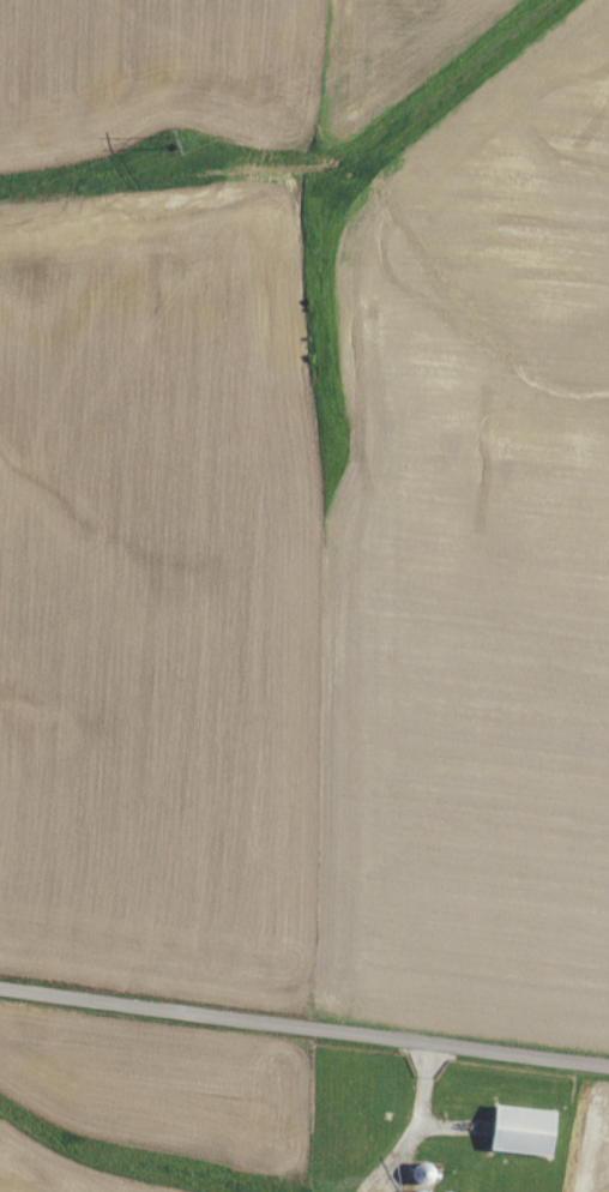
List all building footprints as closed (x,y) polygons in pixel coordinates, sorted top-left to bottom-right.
[(547,1156),(551,1111),(487,1105),(483,1151),(547,1156)]
